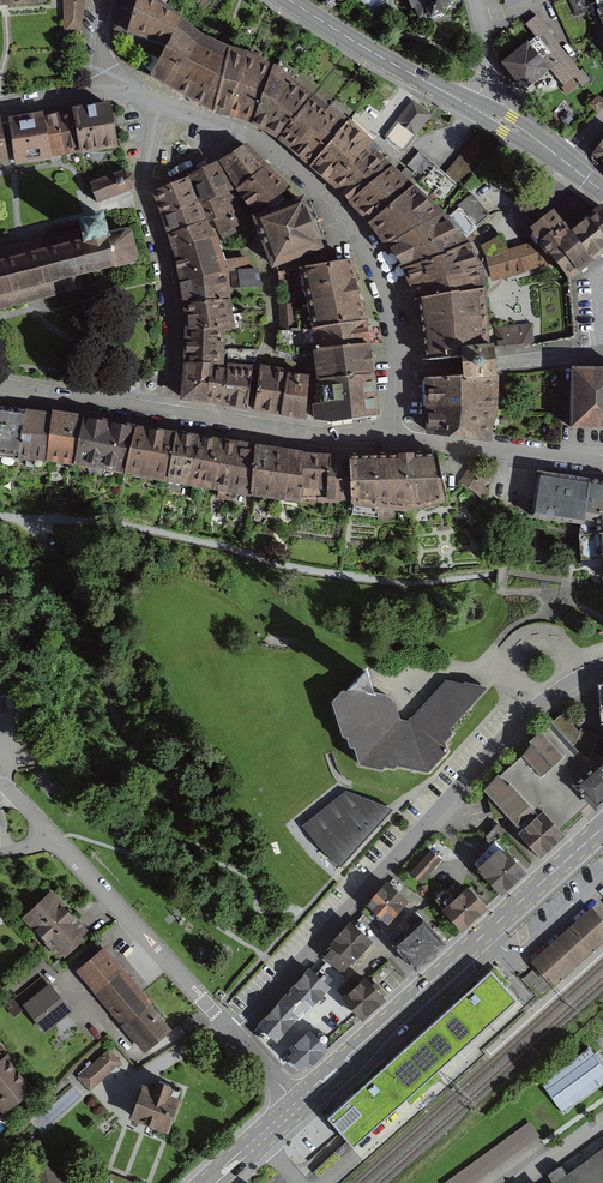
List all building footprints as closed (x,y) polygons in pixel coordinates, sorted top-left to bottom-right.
[(64,25),(81,24),(85,0),(63,0),(64,25)] [(114,29),(132,34),(133,39),(136,43),(141,48),(148,53),(161,58),(183,23),(170,11),(154,0),(118,0),(114,29)] [(405,13),(411,10),(417,24),(446,11),(441,0),(399,0),(405,13)] [(507,9),(527,0),(504,0),(507,9)] [(576,14),(589,9),(585,0),(570,0),(576,14)] [(589,81),(536,15),(526,23),(579,89),(589,81)] [(200,36),(183,23),(161,58),(151,76),(215,112),(230,51),(200,36)] [(529,43),(503,62),(522,90),(549,71),(529,43)] [(247,56),(230,51),(215,112),(254,122),(273,69),(262,61),(247,56)] [(274,69),(273,69),(254,122),(281,138),(314,98),(289,79),(295,70),(279,61),(274,69)] [(590,105),(597,111),(602,104),(602,102),(598,96),(590,105)] [(348,124),(314,98),(281,138),(311,165),(348,124)] [(429,115),(413,102),(386,137),(403,149),(429,115)] [(110,105),(72,111),(73,112),(79,152),(117,146),(110,105)] [(73,112),(58,115),(65,154),(79,152),(73,112)] [(58,115),(43,117),(51,156),(65,154),(58,115)] [(51,156),(43,117),(11,124),(16,162),(51,156)] [(368,142),(348,124),(311,165),(351,201),(390,168),(383,162),(388,157),(371,140),(368,142)] [(477,136),(445,175),(457,186),(459,187),(491,148),(477,136)] [(593,155),(602,164),(602,143),(593,155)] [(290,188),(244,146),(222,160),(243,194),(241,194),(255,211),(290,188)] [(418,182),(433,164),(419,152),(407,165),(413,170),(403,180),(411,189),(418,182)] [(442,202),(457,186),(445,175),(433,164),(418,182),(442,202)] [(237,200),(216,165),(190,177),(208,222),(214,219),(226,242),(250,233),(237,200)] [(403,180),(390,168),(351,201),(371,222),(411,189),(403,180)] [(126,172),(91,186),(98,204),(133,192),(137,184),(134,176),(126,172)] [(187,178),(155,192),(170,234),(204,222),(187,178)] [(440,214),(411,189),(371,222),(405,268),(450,252),(449,251),(467,244),(445,220),(440,214)] [(490,215),(471,194),(457,206),(459,209),(476,228),(490,215)] [(553,212),(591,259),(602,249),(602,207),(602,206),(596,211),(575,194),(553,212)] [(254,218),(273,266),(321,247),(301,199),(254,218)] [(445,220),(467,244),(473,239),(469,233),(476,228),(459,209),(445,220)] [(553,212),(532,230),(539,242),(554,263),(565,278),(577,269),(579,272),(593,261),(591,259),(553,212)] [(0,249),(0,309),(82,287),(79,275),(132,262),(135,257),(128,232),(124,230),(106,235),(101,215),(77,221),(79,227),(0,249)] [(204,222),(170,234),(174,249),(183,283),(186,305),(230,299),(230,295),(227,295),(225,271),(224,266),(227,265),(225,261),(222,262),(214,239),(204,222)] [(487,261),(509,254),(508,251),(502,238),(481,247),(487,261)] [(509,254),(487,261),(478,264),(480,268),(481,279),(491,276),(492,281),(554,263),(539,242),(508,251),(509,254)] [(457,269),(457,270),(478,264),(467,244),(449,251),(450,252),(457,269)] [(457,269),(450,252),(405,268),(412,284),(457,269)] [(350,259),(302,267),(310,308),(315,328),(316,328),(364,321),(350,259)] [(480,268),(478,264),(457,270),(457,269),(412,284),(418,300),(458,293),(459,295),(482,292),(481,279),(480,268)] [(258,269),(231,272),(232,288),(260,285),(258,269)] [(288,272),(279,273),(280,284),(288,284),(288,272)] [(486,346),(482,292),(459,295),(458,293),(418,300),(427,360),(464,358),(463,348),(486,346)] [(230,299),(186,305),(187,329),(224,330),(235,329),(230,299)] [(292,304),(279,304),(280,331),(315,328),(310,308),(294,311),(292,304)] [(364,321),(316,328),(318,350),(369,344),(364,321)] [(530,325),(498,328),(499,346),(531,343),(530,325)] [(300,360),(319,360),(318,350),(316,328),(315,328),(280,331),(278,331),(276,350),(300,357),(300,360)] [(224,330),(187,329),(187,364),(223,364),(224,330)] [(318,350),(319,360),(320,367),(318,367),(319,371),(321,371),(322,380),(372,376),(369,344),(318,350)] [(493,345),(486,346),(463,348),(464,358),(465,366),(465,375),(465,378),(496,376),(495,364),(493,345)] [(223,364),(187,364),(184,399),(247,408),(252,368),(223,364)] [(573,368),(571,427),(602,428),(602,368),(573,368)] [(288,375),(261,369),(254,410),(281,414),(288,375)] [(308,377),(288,375),(281,414),(305,418),(308,377)] [(465,375),(428,377),(429,405),(464,409),(465,413),(493,415),(496,376),(465,378),(465,375)] [(372,376),(322,380),(323,394),(314,395),(317,420),(332,422),(377,416),(372,376)] [(464,409),(429,405),(430,433),(488,439),(493,415),(465,413),(464,409)] [(0,409),(0,452),(20,455),(27,412),(0,409)] [(51,415),(27,412),(20,455),(33,456),(32,466),(43,467),(44,457),(75,461),(84,417),(51,412),(51,415)] [(136,427),(84,417),(75,461),(125,470),(136,427)] [(176,434),(136,427),(125,470),(129,471),(129,475),(144,478),(145,474),(168,479),(176,434)] [(221,440),(176,434),(168,479),(167,487),(177,489),(178,483),(193,485),(192,497),(201,498),(203,484),(214,485),(221,440)] [(256,446),(221,440),(214,485),(219,486),(218,496),(235,499),(238,490),(252,491),(256,446)] [(303,453),(256,446),(252,491),(281,496),(280,500),(288,500),(289,497),(301,498),(303,453)] [(327,455),(303,453),(301,498),(353,501),(350,456),(327,455)] [(438,453),(378,455),(380,500),(378,517),(378,519),(388,520),(390,506),(409,507),(447,499),(438,453)] [(380,500),(378,455),(350,456),(353,501),(363,503),(362,514),(378,517),(380,500)] [(488,475),(470,464),(458,481),(476,493),(488,475)] [(539,474),(534,516),(581,522),(579,536),(602,534),(602,482),(539,474)] [(579,536),(582,560),(601,558),(602,576),(602,534),(579,536)] [(341,690),(331,701),(342,736),(346,737),(349,747),(354,748),(359,764),(382,769),(385,766),(394,768),(397,765),(428,772),(447,751),(444,741),(453,734),(452,728),(486,689),(485,687),(446,680),(412,718),(408,721),(399,718),(394,702),(392,702),(390,697),(387,695),(374,693),(368,672),(364,672),(346,690),(341,690)] [(590,802),(574,784),(602,758),(602,756),(592,752),(598,737),(580,730),(579,732),(564,714),(554,722),(552,721),(529,741),(531,743),(522,754),(484,790),(490,797),(493,808),(498,806),(501,815),(507,815),(517,827),(521,825),(524,828),(518,834),(540,857),(564,836),(562,833),(582,814),(581,810),(590,802)] [(574,784),(590,802),(595,809),(602,802),(602,758),(574,784)] [(346,789),(302,825),(340,866),(394,806),(346,789)] [(525,872),(500,843),(476,863),(502,892),(525,872)] [(430,851),(409,875),(420,886),(441,862),(430,851)] [(386,880),(366,901),(388,921),(407,899),(386,880)] [(84,930),(48,889),(18,916),(55,956),(84,930)] [(482,910),(463,889),(437,912),(453,931),(455,933),(482,910)] [(589,911),(542,952),(538,956),(535,959),(556,982),(602,941),(602,926),(589,911)] [(444,944),(421,919),(394,945),(417,969),(444,944)] [(372,940),(350,921),(335,938),(358,957),(372,940)] [(358,957),(335,938),(320,956),(342,975),(358,957)] [(170,1027),(106,948),(79,970),(142,1049),(168,1028),(170,1027)] [(332,989),(310,969),(287,995),(308,1015),(332,989)] [(491,970),(327,1117),(354,1146),(517,999),(491,970)] [(381,999),(360,975),(335,997),(357,1021),(381,999)] [(69,1010),(44,976),(6,1004),(14,1016),(24,1008),(41,1031),(69,1010)] [(254,1031),(270,1046),(302,1011),(286,996),(254,1031)] [(328,1050),(307,1028),(281,1052),(297,1069),(302,1064),(307,1069),(328,1050)] [(0,1049),(0,1111),(2,1114),(36,1089),(8,1051),(4,1053),(0,1049)] [(121,1063),(108,1049),(77,1077),(89,1091),(121,1063)] [(538,1083),(559,1112),(602,1082),(602,1071),(598,1064),(587,1049),(538,1083)] [(169,1080),(157,1076),(155,1083),(144,1080),(131,1117),(166,1129),(179,1092),(166,1088),(169,1080)] [(442,1182),(475,1182),(539,1137),(528,1122),(442,1182)] [(556,1182),(602,1182),(602,1150),(556,1182)] [(32,1182),(61,1182),(65,1176),(41,1162),(30,1182),(32,1182)] [(111,1172),(107,1182),(141,1182),(111,1172)]
